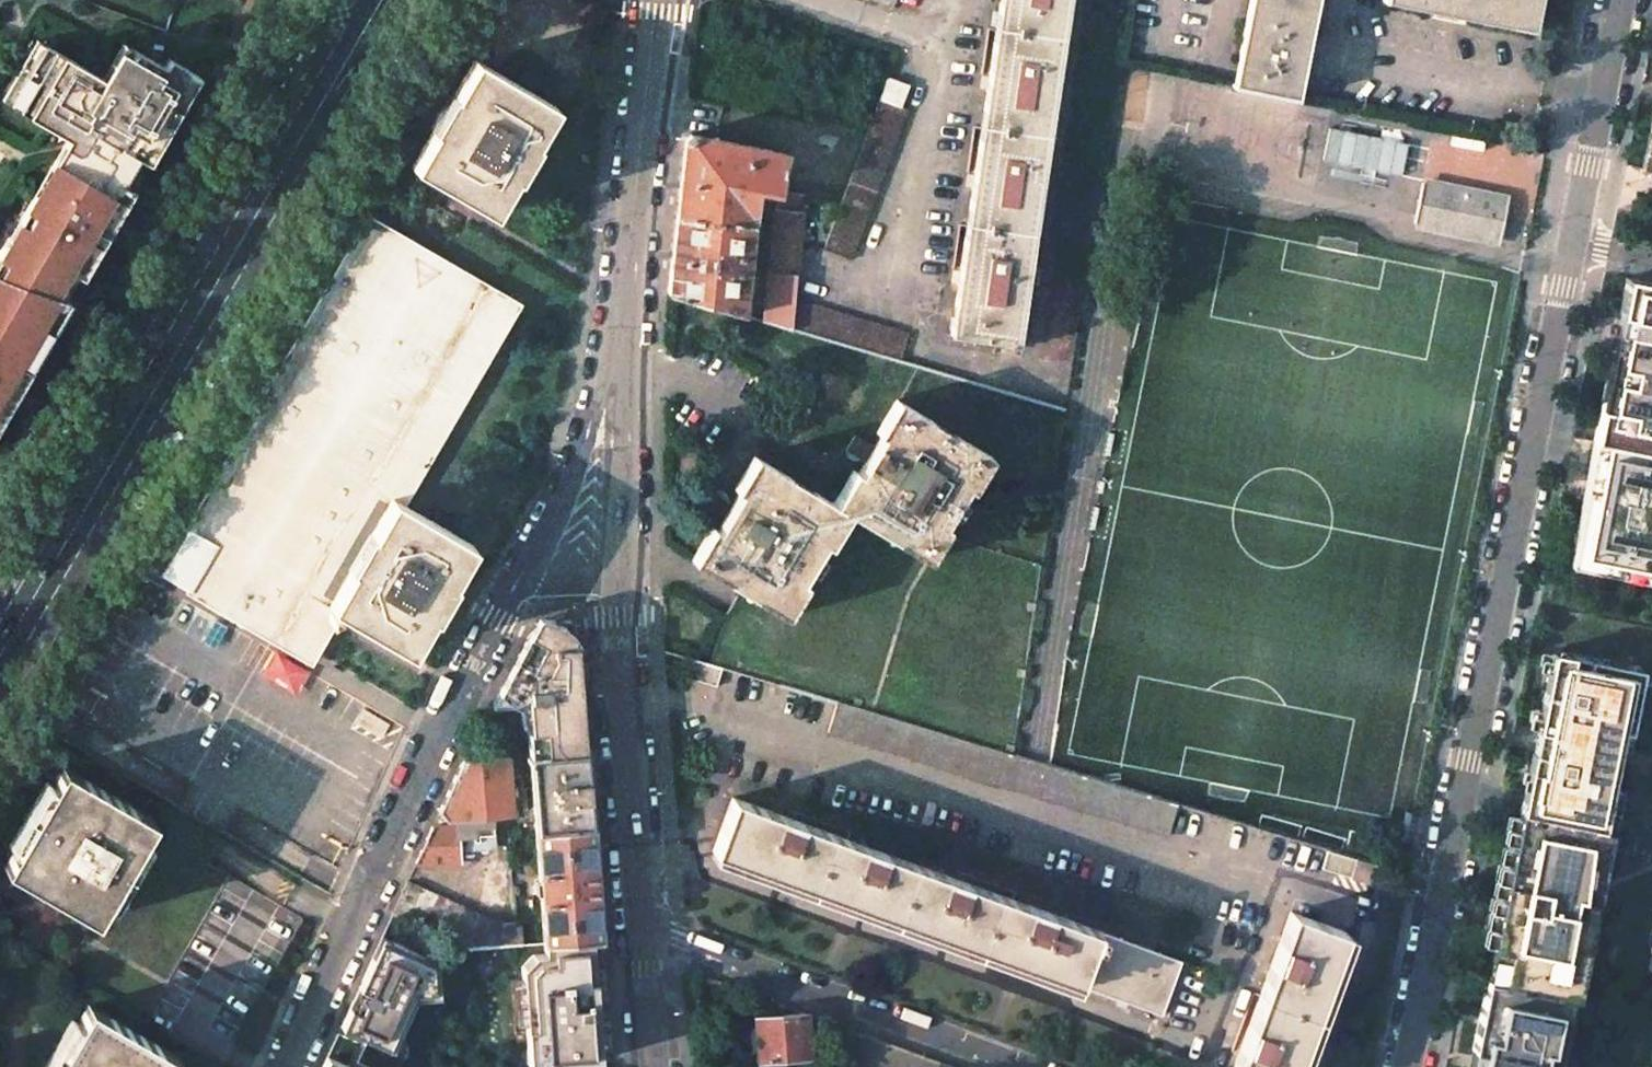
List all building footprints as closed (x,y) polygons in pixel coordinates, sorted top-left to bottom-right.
[(948,334),(1018,345),(1068,0),(998,0),(948,334)] [(1231,87),(1297,100),(1300,67),(1308,68),(1312,44),(1305,43),(1314,0),(1249,0),(1231,87)] [(1435,9),(1434,17),(1457,21),(1458,16),(1533,31),(1539,0),(1393,0),(1435,9)] [(57,152),(30,195),(0,254),(0,272),(73,299),(118,218),(123,210),(116,205),(132,180),(138,184),(189,97),(160,78),(156,84),(118,61),(110,57),(89,93),(24,56),(16,50),(0,79),(0,118),(57,152)] [(435,127),(411,168),(493,215),(555,107),(475,59),(435,127)] [(887,76),(823,248),(851,259),(907,108),(900,105),(908,84),(887,76)] [(1407,145),(1327,130),(1322,164),(1399,180),(1407,145)] [(690,133),(685,137),(681,175),(677,214),(752,224),(755,189),(772,191),(772,196),(777,197),(778,192),(786,154),(690,133)] [(1509,200),(1422,182),(1414,223),(1501,240),(1509,200)] [(777,197),(768,274),(796,277),(805,195),(778,192),(777,197)] [(668,294),(742,315),(744,305),(752,224),(677,214),(673,253),(668,294)] [(271,407),(176,571),(306,648),(330,606),(410,653),(473,545),(394,499),(504,308),(372,233),(271,407)] [(6,413),(30,373),(73,299),(0,272),(0,410),(6,413)] [(768,274),(765,311),(763,322),(788,329),(794,298),(796,277),(768,274)] [(1625,276),(1620,305),(1618,313),(1627,315),(1628,315),(1635,316),(1635,314),(1644,316),(1643,318),(1651,320),(1651,282),(1625,276)] [(909,332),(794,298),(788,329),(900,361),(909,332)] [(765,311),(744,305),(742,315),(763,322),(765,311)] [(1628,315),(1625,332),(1651,337),(1651,320),(1643,318),(1644,316),(1635,314),(1635,316),(1628,315)] [(1625,332),(1623,331),(1616,369),(1609,409),(1601,408),(1598,424),(1595,441),(1651,452),(1651,337),(1625,332)] [(712,527),(692,560),(741,590),(786,617),(806,583),(802,581),(824,543),(829,546),(849,513),(928,560),(948,527),(944,524),(966,487),(971,490),(991,456),(896,399),(880,426),(876,433),(881,436),(874,447),(854,435),(846,450),(865,462),(858,473),(854,470),(834,503),(755,456),(735,488),(740,491),(732,504),(714,493),(705,508),(723,518),(716,529),(712,527)] [(1595,441),(1582,507),(1593,509),(1584,555),(1651,569),(1651,452),(1595,441)] [(1582,507),(1579,522),(1571,565),(1651,581),(1651,569),(1584,555),(1593,509),(1582,507)] [(528,634),(499,690),(503,696),(507,700),(511,704),(513,700),(529,708),(530,730),(528,730),(529,754),(584,750),(582,719),(577,658),(574,619),(553,620),(547,622),(540,625),(534,629),(528,634)] [(270,649),(258,676),(296,691),(307,664),(270,649)] [(1571,656),(1551,652),(1543,691),(1535,730),(1546,733),(1542,753),(1531,751),(1518,812),(1588,826),(1600,828),(1612,768),(1591,763),(1596,742),(1625,748),(1641,670),(1588,659),(1586,667),(1569,663),(1571,656)] [(1588,659),(1571,656),(1569,663),(1586,667),(1588,659)] [(1546,733),(1535,730),(1531,751),(1542,753),(1546,733)] [(584,750),(529,754),(534,828),(590,824),(587,787),(584,750)] [(507,756),(463,759),(453,781),(439,811),(445,819),(454,818),(455,824),(432,826),(416,863),(462,862),(457,826),(491,823),(490,803),(511,802),(507,756)] [(63,766),(4,867),(55,897),(95,920),(155,819),(63,766)] [(733,797),(713,851),(1161,1015),(1181,961),(733,797)] [(1588,826),(1518,812),(1498,911),(1491,948),(1507,952),(1501,983),(1566,997),(1577,912),(1569,911),(1572,896),(1579,898),(1588,826)] [(590,824),(534,828),(544,941),(599,937),(595,889),(590,824)] [(1600,828),(1588,826),(1579,898),(1572,896),(1569,911),(1577,912),(1566,997),(1569,997),(1574,998),(1608,830),(1600,828)] [(1370,883),(1376,863),(1357,857),(1351,877),(1370,883)] [(304,919),(228,875),(143,1021),(219,1065),(226,1053),(260,995),(267,999),(279,977),(272,973),(304,919)] [(1233,1066),(1295,1066),(1345,931),(1291,911),(1233,1066)] [(496,927),(497,945),(521,943),(520,925),(496,927)] [(381,936),(338,1030),(378,1055),(404,997),(430,996),(443,965),(381,936)] [(599,937),(544,941),(521,943),(497,945),(505,1066),(608,1066),(599,937)] [(1507,952),(1491,948),(1484,980),(1501,983),(1507,952)] [(1484,980),(1471,1048),(1482,1050),(1479,1066),(1555,1066),(1569,997),(1566,997),(1501,983),(1484,980)] [(52,1066),(173,1066),(179,1058),(88,1005),(52,1066)] [(1471,1048),(1469,1058),(1467,1066),(1479,1066),(1482,1050),(1471,1048)] [(328,1055),(322,1066),(352,1066),(328,1055)] [(830,1056),(791,1060),(792,1066),(831,1066),(830,1056)]
